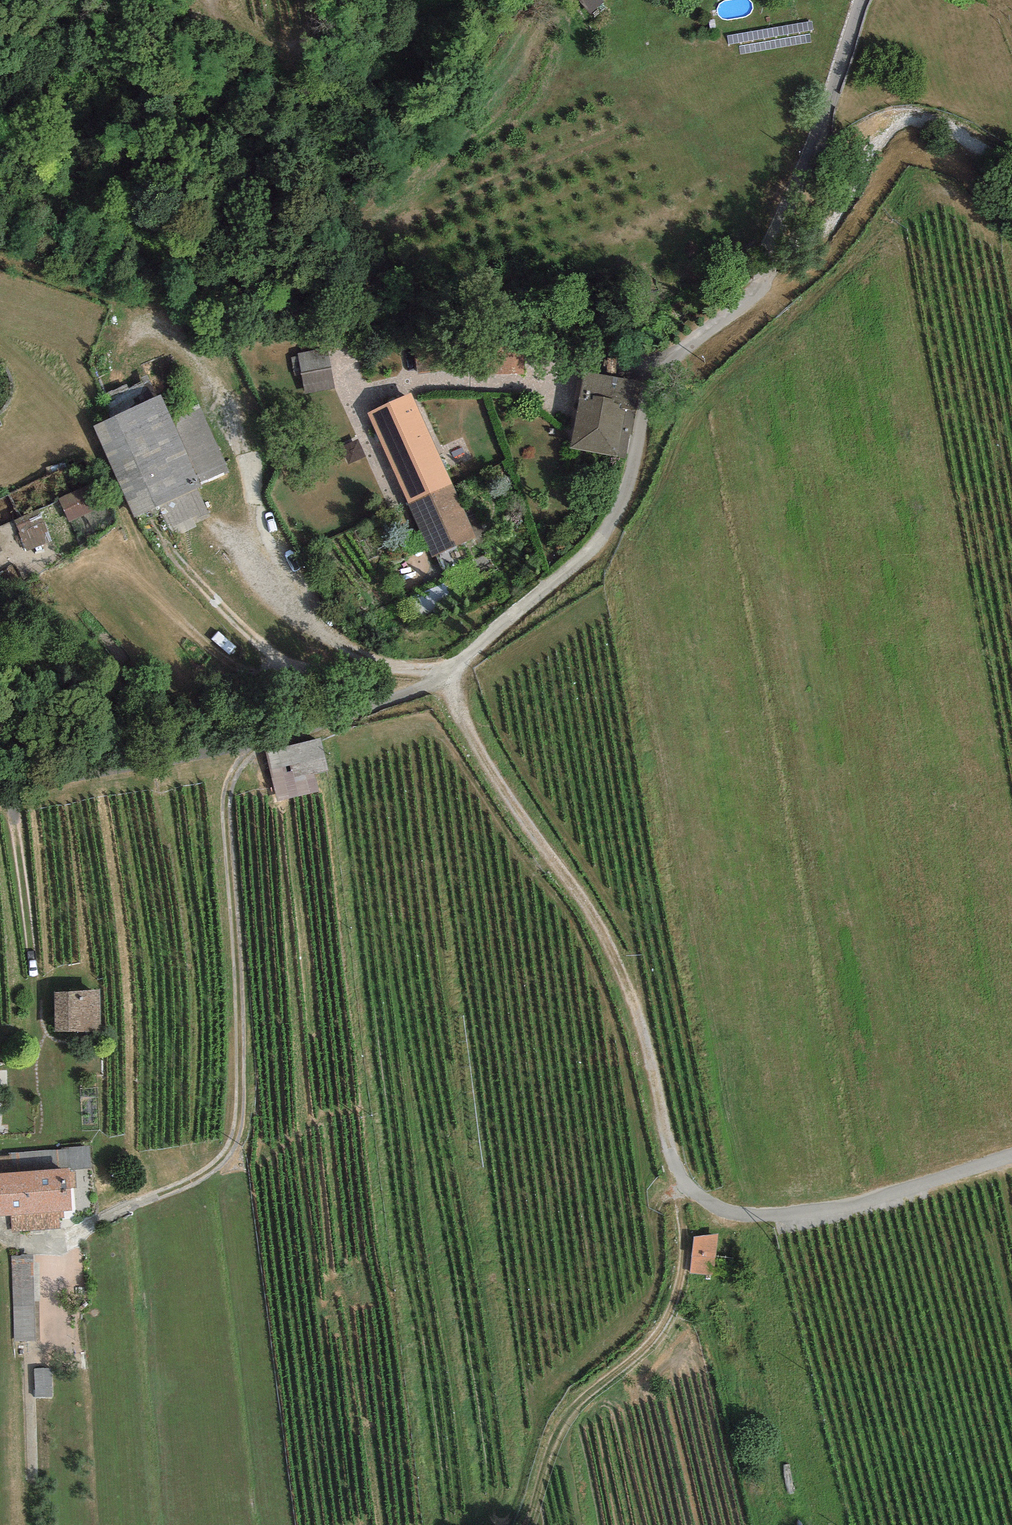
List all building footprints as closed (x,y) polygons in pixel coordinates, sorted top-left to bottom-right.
[(334,390),(327,349),(298,354),(305,395),(334,390)] [(640,380),(584,371),(570,448),(625,458),(630,434),(632,435),(640,380)] [(411,394),(367,414),(388,459),(432,439),(411,394)] [(93,426),(135,518),(159,506),(197,489),(203,487),(201,483),(228,471),(194,395),(167,408),(161,395),(93,426)] [(432,439),(388,459),(408,504),(453,485),(432,439)] [(91,485),(60,500),(69,522),(101,507),(91,485)] [(453,485),(408,504),(433,558),(476,538),(453,485)] [(159,506),(174,538),(196,527),(193,520),(207,514),(197,489),(159,506)] [(39,510),(14,520),(27,551),(52,541),(39,510)] [(102,1032),(100,990),(54,992),(54,1032),(102,1032)] [(92,1169),(89,1146),(0,1154),(0,1173),(69,1168),(70,1170),(92,1169)] [(0,1173),(0,1216),(11,1216),(12,1232),(60,1228),(59,1218),(64,1218),(64,1212),(72,1211),(71,1188),(70,1171),(70,1170),(69,1168),(0,1173)] [(713,1275),(718,1234),(694,1237),(690,1274),(713,1275)] [(15,1342),(35,1341),(40,1341),(39,1263),(33,1263),(33,1255),(11,1256),(15,1342)] [(53,1397),(53,1368),(35,1368),(35,1397),(53,1397)]
